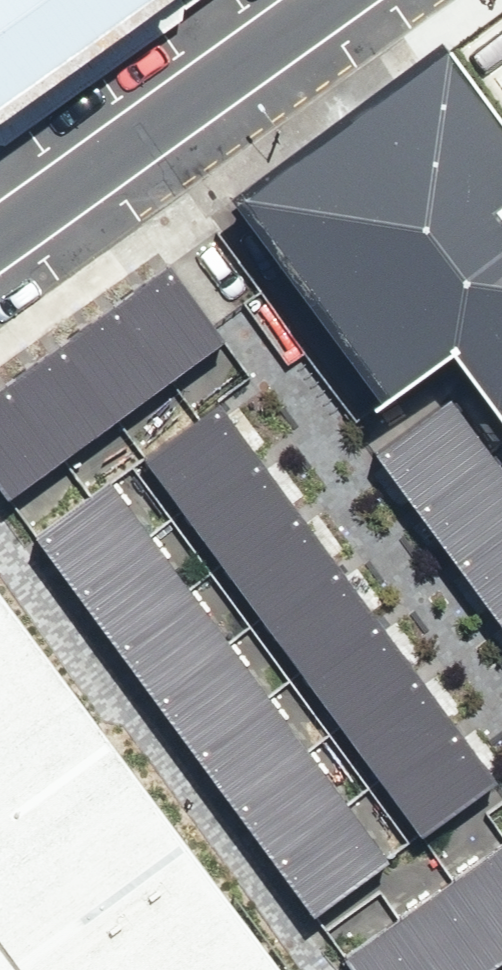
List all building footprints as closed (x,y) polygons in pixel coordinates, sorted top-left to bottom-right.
[(147,0),(0,0),(0,103),(147,0)] [(448,56),(237,216),(381,416),(374,421),(379,428),(458,374),(501,434),(501,130),(448,56)] [(0,400),(0,496),(8,506),(227,349),(171,271),(0,400)] [(379,428),(361,441),(501,634),(501,434),(458,374),(379,428)] [(221,411),(144,467),(423,845),(497,789),(221,411)] [(112,492),(41,549),(317,927),(389,870),(112,492)] [(0,599),(0,969),(275,969),(0,599)] [(349,969),(501,969),(501,854),(349,969)]
